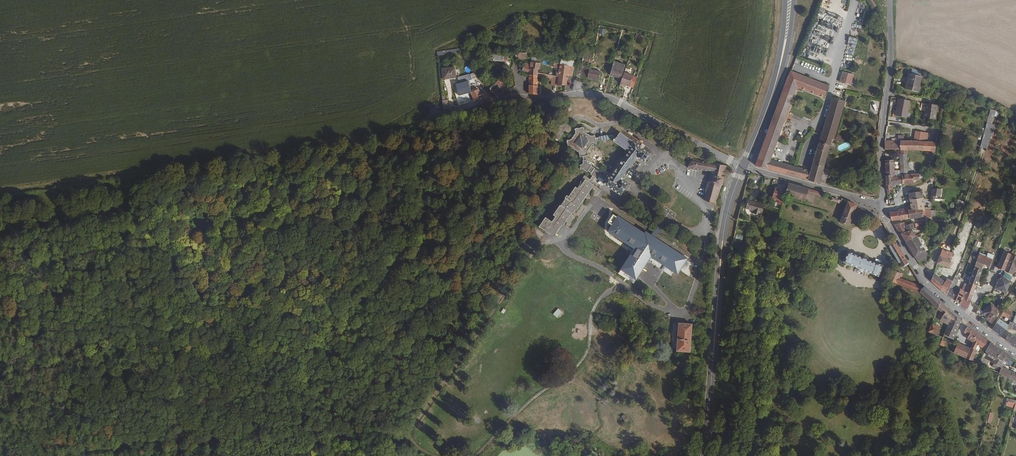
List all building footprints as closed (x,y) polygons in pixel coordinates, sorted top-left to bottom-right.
[(873,8),(877,6),(874,0),(868,0),(873,8)] [(485,54),(485,57),(487,58),(496,58),(496,60),(505,61),(505,62),(508,60),(508,56),(495,54),(485,54)] [(614,60),(610,74),(622,78),(627,63),(614,60)] [(530,63),(530,64),(524,63),(524,64),(525,65),(523,70),(530,72),(530,74),(539,75),(539,72),(539,69),(541,69),(542,64),(530,63)] [(562,63),(560,75),(560,83),(567,84),(568,74),(573,75),(574,66),(562,63)] [(444,67),(445,77),(458,76),(457,66),(444,67)] [(601,72),(591,68),(588,78),(590,78),(591,79),(593,79),(599,81),(601,72)] [(920,72),(911,69),(910,74),(909,74),(905,89),(917,92),(921,77),(919,77),(920,72)] [(624,84),(630,86),(634,75),(624,72),(622,78),(620,84),(624,85),(624,84)] [(826,173),(836,138),(823,135),(812,172),(773,161),(797,87),(823,96),(826,87),(790,73),(756,167),(826,186),(829,174),(826,173)] [(850,86),(853,76),(845,73),(841,82),(850,86)] [(471,74),(459,78),(460,82),(473,79),(471,74)] [(539,93),(539,75),(530,74),(530,93),(539,93)] [(576,76),(575,82),(579,83),(578,87),(585,90),(586,89),(588,81),(588,78),(576,76)] [(460,82),(457,83),(461,94),(473,91),(470,80),(460,82)] [(498,96),(508,89),(499,80),(494,85),(491,88),(498,96)] [(482,94),(479,88),(473,91),(476,101),(493,97),(488,91),(482,94)] [(834,98),(823,135),(836,138),(840,121),(845,102),(834,98)] [(907,118),(910,101),(898,99),(896,116),(907,118)] [(924,119),(935,121),(937,106),(926,105),(924,119)] [(993,124),(995,116),(998,117),(1000,112),(990,109),(981,147),(988,149),(993,125),(993,124)] [(594,171),(597,166),(595,165),(596,164),(592,161),(592,159),(591,159),(590,155),(592,154),(592,150),(596,143),(600,142),(599,134),(595,135),(588,130),(587,127),(580,128),(580,132),(575,138),(571,139),(572,147),(577,147),(583,151),(584,155),(586,155),(586,154),(587,160),(587,162),(585,164),(584,165),(584,168),(587,168),(591,171),(592,170),(594,171)] [(595,179),(591,176),(590,177),(595,181),(599,176),(601,178),(603,175),(608,179),(606,181),(619,190),(623,193),(630,183),(623,178),(638,157),(645,162),(651,154),(641,147),(620,132),(618,135),(614,141),(625,148),(629,152),(620,165),(611,177),(609,176),(609,177),(604,174),(606,171),(599,167),(597,166),(594,171),(595,172),(595,173),(597,175),(595,179)] [(897,141),(885,141),(885,150),(900,150),(900,141),(903,141),(903,136),(897,136),(897,141)] [(900,141),(900,150),(906,150),(931,151),(931,155),(932,155),(932,159),(934,159),(935,152),(935,149),(936,143),(922,142),(919,142),(913,141),(903,141),(900,141)] [(900,154),(899,154),(901,176),(908,175),(907,168),(906,154),(900,154)] [(695,159),(692,157),(688,162),(690,164),(688,168),(712,172),(711,175),(716,177),(715,181),(709,182),(708,186),(704,204),(716,206),(722,185),(723,185),(723,183),(722,183),(727,165),(695,159)] [(891,176),(894,176),(894,161),(885,162),(885,176),(891,176)] [(901,176),(902,184),(914,182),(914,180),(917,180),(919,179),(919,178),(919,175),(911,175),(910,168),(907,168),(908,175),(901,176)] [(550,216),(543,224),(554,232),(560,231),(566,223),(567,223),(575,211),(577,211),(578,209),(580,208),(584,202),(597,184),(595,182),(595,181),(590,177),(591,176),(589,175),(586,180),(587,182),(583,188),(580,185),(573,195),(571,194),(569,196),(570,197),(565,204),(564,204),(557,213),(560,215),(556,220),(550,216)] [(896,177),(891,177),(891,176),(885,176),(885,179),(886,186),(886,190),(891,189),(891,185),(897,184),(896,177)] [(790,181),(787,190),(813,199),(815,193),(823,196),(824,193),(790,181)] [(780,201),(783,190),(775,187),(772,198),(780,201)] [(910,201),(923,199),(921,188),(913,189),(914,191),(909,192),(910,201)] [(932,189),(931,200),(934,200),(935,196),(940,197),(941,189),(932,189)] [(764,201),(760,200),(749,198),(748,198),(747,207),(754,209),(754,212),(762,213),(763,209),(764,209),(766,201),(764,201)] [(924,207),(923,199),(910,201),(911,210),(920,209),(925,209),(924,207)] [(849,225),(856,206),(847,202),(840,222),(849,225)] [(960,205),(956,204),(951,213),(955,214),(960,205)] [(987,208),(982,206),(978,216),(983,218),(987,208)] [(908,210),(910,218),(922,216),(931,217),(931,216),(935,216),(935,211),(925,209),(920,209),(911,210),(908,210)] [(903,210),(899,210),(899,211),(889,212),(890,218),(892,220),(906,219),(903,210)] [(672,276),(684,255),(645,232),(613,214),(608,223),(611,225),(607,233),(632,247),(623,262),(624,263),(620,270),(636,279),(646,261),(672,276)] [(907,232),(903,223),(894,225),(899,234),(899,235),(907,232)] [(905,224),(908,231),(914,230),(912,223),(905,224)] [(913,237),(908,231),(907,232),(899,235),(903,241),(913,237)] [(924,255),(913,237),(903,241),(916,261),(924,255)] [(908,263),(894,240),(889,247),(898,262),(901,261),(903,263),(901,264),(901,265),(901,266),(901,268),(904,268),(904,265),(908,263)] [(941,250),(937,263),(947,267),(949,261),(949,260),(951,253),(941,250)] [(882,266),(848,252),(844,262),(856,267),(860,269),(859,270),(861,271),(862,269),(864,270),(878,276),(882,266)] [(1004,271),(1010,255),(1003,252),(997,268),(1004,271)] [(947,267),(951,269),(957,255),(951,253),(949,260),(949,261),(947,267)] [(963,257),(957,255),(951,269),(953,269),(952,271),(957,272),(957,271),(961,264),(963,257)] [(991,260),(979,256),(976,262),(979,263),(983,265),(985,265),(985,266),(987,267),(987,266),(988,266),(991,260)] [(693,267),(683,263),(678,277),(688,280),(693,267)] [(972,268),(964,265),(961,272),(964,274),(965,272),(969,274),(971,272),(972,268)] [(980,272),(973,269),(969,282),(975,285),(980,272)] [(892,270),(888,280),(921,294),(937,308),(940,301),(924,286),(920,289),(916,284),(901,278),(902,274),(892,270)] [(941,279),(934,272),(930,281),(940,289),(945,280),(950,271),(948,270),(947,272),(945,271),(941,279)] [(958,278),(955,276),(953,279),(946,294),(954,301),(958,293),(953,289),(958,278)] [(947,281),(945,280),(940,289),(946,294),(953,279),(950,277),(947,281)] [(997,287),(996,286),(994,291),(1003,295),(1004,292),(1006,293),(1010,282),(1006,279),(1001,277),(997,287)] [(975,285),(969,282),(969,283),(968,285),(965,291),(972,295),(975,285)] [(954,301),(959,304),(968,285),(966,284),(963,290),(961,289),(960,289),(958,293),(954,301)] [(972,295),(965,291),(959,304),(967,309),(972,295)] [(685,303),(686,296),(678,295),(677,302),(685,303)] [(947,326),(948,323),(950,319),(953,320),(955,317),(940,301),(937,308),(942,313),(938,323),(945,326),(947,326)] [(981,315),(991,323),(996,316),(995,315),(996,312),(995,312),(998,309),(990,303),(981,315)] [(907,306),(901,311),(909,321),(914,316),(910,309),(907,306)] [(952,339),(960,321),(955,317),(953,320),(950,319),(948,323),(947,326),(944,334),(952,339)] [(1000,325),(996,322),(992,329),(1000,336),(1007,327),(1008,326),(1003,322),(1000,325)] [(693,324),(680,324),(677,350),(690,351),(690,350),(691,350),(693,349),(693,348),(693,347),(692,346),(691,346),(693,324)] [(935,337),(938,330),(930,326),(926,334),(935,337)] [(966,340),(972,343),(976,333),(966,327),(963,333),(967,337),(966,340)] [(978,364),(979,361),(973,358),(979,346),(985,350),(989,342),(976,333),(972,343),(968,350),(965,358),(978,364)] [(1015,338),(1008,333),(1005,339),(1006,341),(1011,344),(1015,338)] [(926,334),(925,338),(935,343),(935,344),(939,346),(942,339),(938,338),(935,337),(926,334)] [(999,371),(1000,368),(998,366),(995,364),(997,359),(996,358),(1001,350),(989,342),(985,350),(985,351),(993,356),(990,362),(992,363),(991,365),(999,371)] [(965,358),(968,350),(955,344),(952,352),(965,358)] [(1008,362),(1010,356),(1001,350),(996,358),(997,359),(995,364),(998,366),(999,365),(1002,360),(1008,362)] [(988,361),(981,358),(979,361),(978,364),(985,367),(988,361)] [(1000,368),(999,371),(998,373),(1001,374),(1015,381),(1015,374),(1000,368)] [(1007,398),(1006,406),(1014,408),(1015,400),(1007,398)] [(625,413),(621,416),(626,422),(629,419),(625,413)] [(732,432),(730,432),(730,438),(731,438),(731,439),(732,441),(733,442),(734,443),(736,443),(738,443),(739,442),(740,440),(741,438),(740,437),(740,436),(739,435),(738,434),(739,433),(740,432),(741,430),(740,429),(739,427),(738,426),(736,425),(734,426),(732,428),(731,429),(732,432)] [(895,448),(894,447),(893,447),(892,447),(891,447),(890,448),(889,449),(888,449),(888,450),(888,451),(888,452),(888,453),(889,454),(890,455),(891,455),(892,455),(893,455),(894,455),(895,454),(896,453),(896,452),(896,451),(896,450),(895,449),(895,448)]
